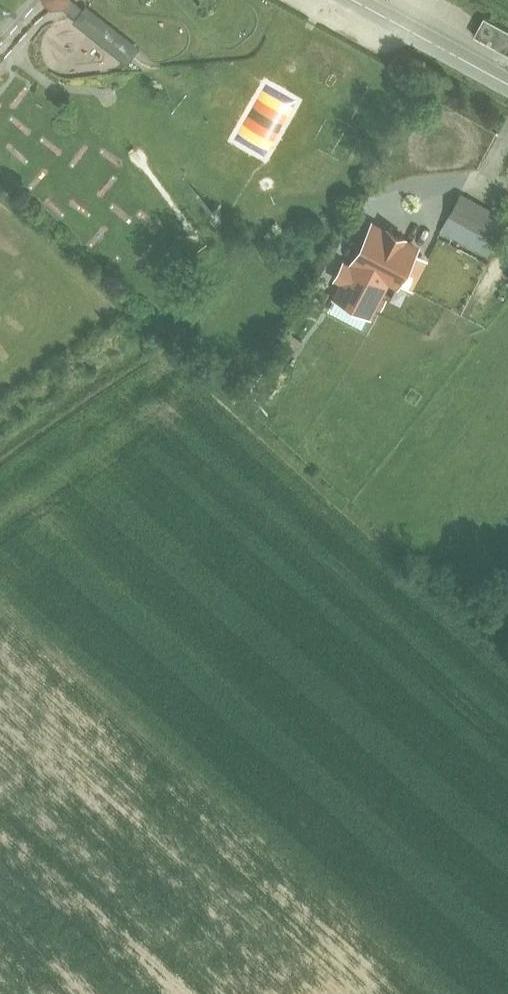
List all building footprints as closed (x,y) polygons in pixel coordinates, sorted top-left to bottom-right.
[(148,53),(75,0),(47,0),(47,1),(47,6),(48,10),(50,12),(52,15),(56,17),(59,18),(64,19),(67,18),(73,15),(82,22),(77,28),(136,71),(148,53)] [(484,16),(475,33),(507,51),(507,29),(484,16)] [(496,213),(461,194),(447,220),(457,224),(453,230),(491,251),(506,223),(494,217),(496,213)] [(345,280),(337,295),(370,312),(389,277),(398,282),(405,267),(411,270),(418,256),(413,253),(416,246),(403,239),(404,236),(389,228),(387,231),(374,224),(355,259),(356,260),(352,267),(345,263),(338,276),(345,280)]
